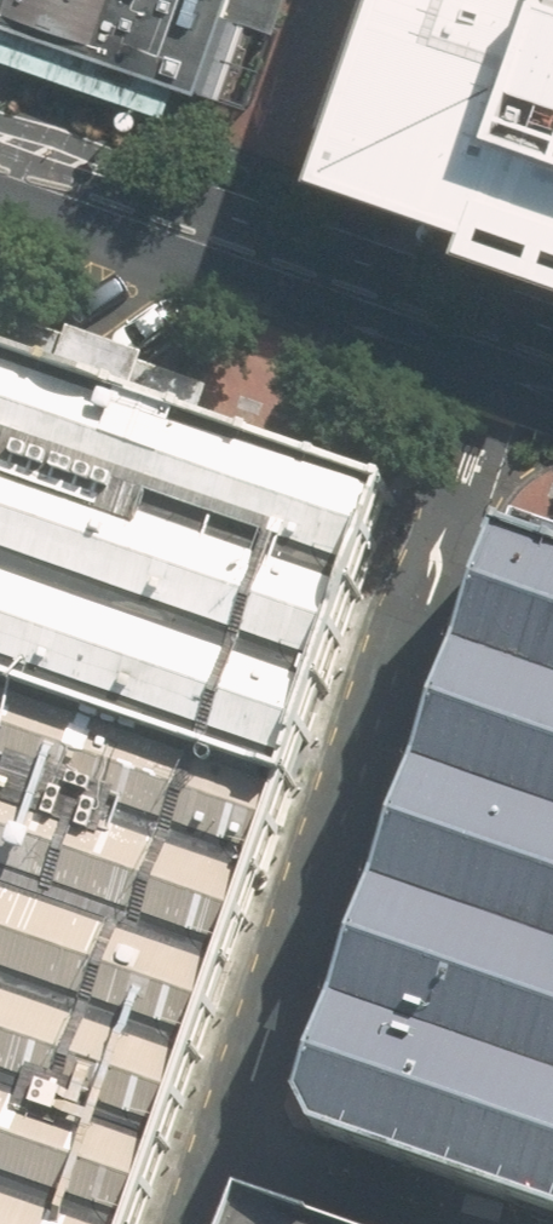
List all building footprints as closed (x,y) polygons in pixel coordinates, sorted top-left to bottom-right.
[(29,25),(206,86),(231,13),(280,30),(290,0),(0,0),(0,14),(29,25)] [(320,122),(353,133),(399,0),(363,0),(320,122)] [(353,133),(346,155),(501,208),(495,224),(552,244),(552,0),(399,0),(353,133)] [(393,494),(0,358),(0,1223),(130,1223),(393,494)] [(505,536),(309,1107),(323,1138),(552,1218),(552,552),(505,536)] [(251,1204),(244,1223),(308,1223),(251,1204)]
